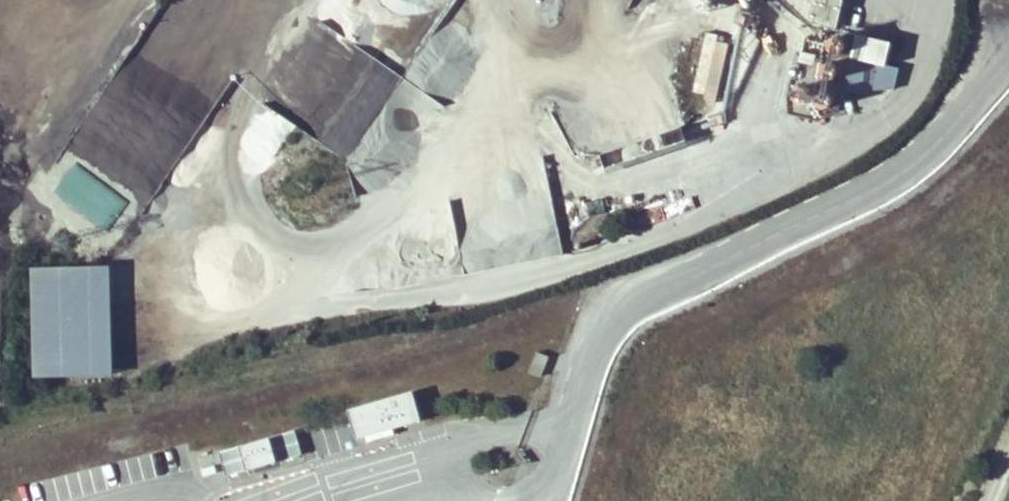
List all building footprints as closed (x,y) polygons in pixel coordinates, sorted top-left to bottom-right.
[(803,22),(835,30),(843,0),(808,0),(803,22)] [(889,34),(851,27),(846,53),(884,60),(889,34)] [(705,32),(692,95),(715,100),(728,37),(705,32)] [(109,263),(29,265),(32,378),(112,377),(109,263)] [(537,353),(529,375),(542,379),(549,357),(537,353)] [(349,410),(359,446),(425,427),(415,392),(349,410)] [(297,430),(221,451),(230,483),(305,461),(297,430)]
